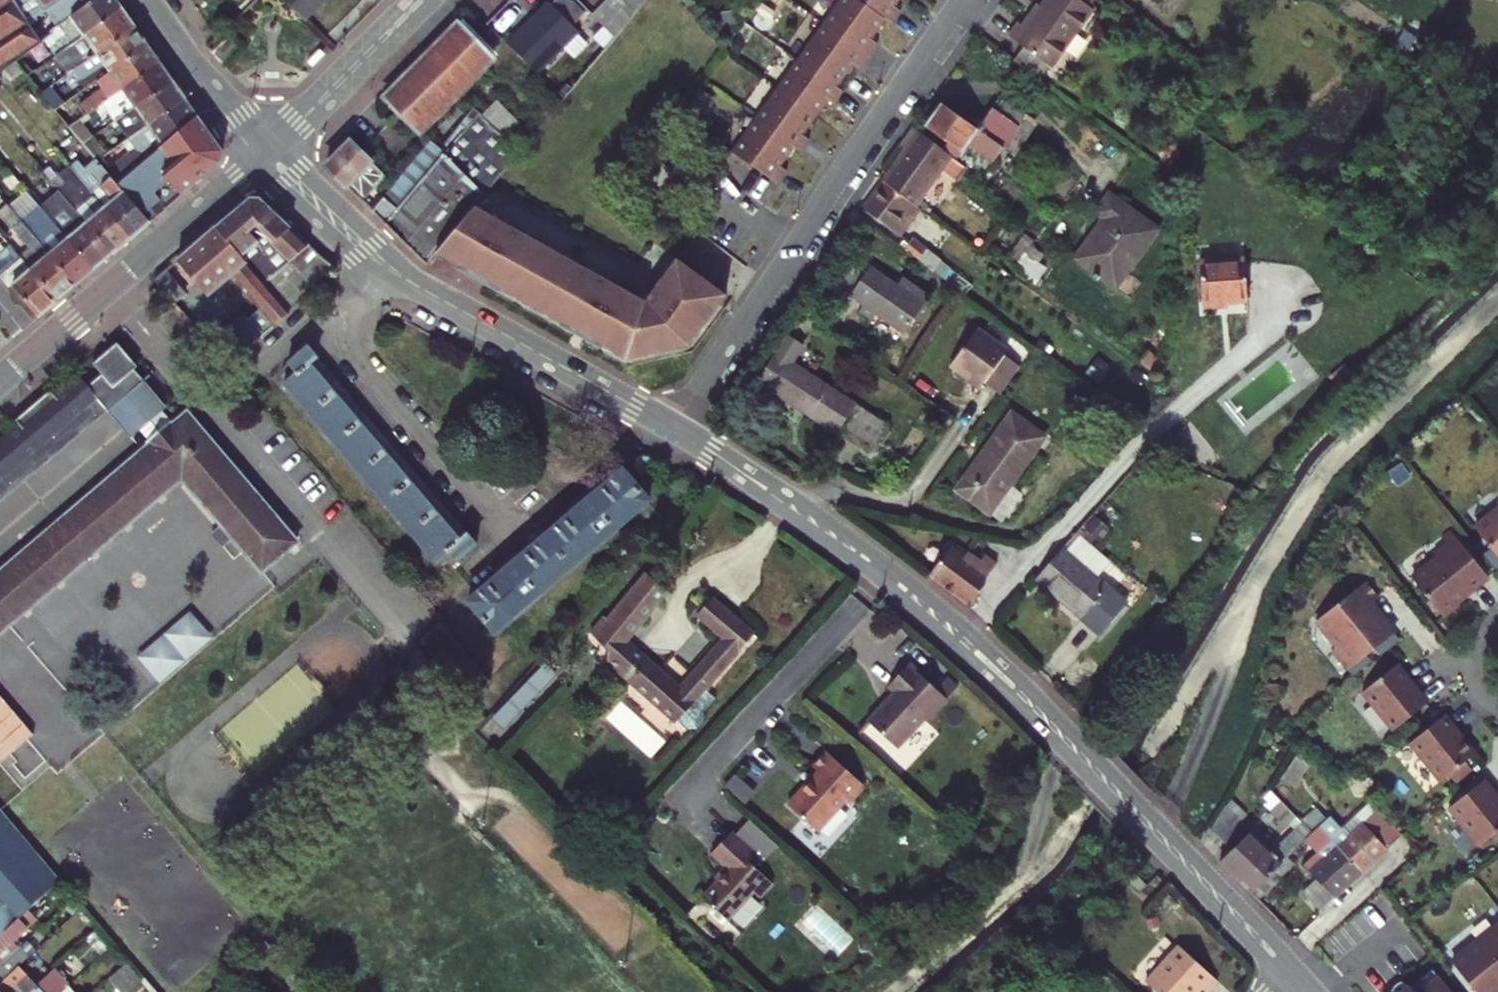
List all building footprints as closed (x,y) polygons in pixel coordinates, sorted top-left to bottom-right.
[(21,53),(29,47),(57,26),(55,23),(88,0),(0,0),(0,70),(21,53)] [(74,37),(127,1),(126,0),(88,0),(55,23),(57,26),(62,34),(53,41),(54,43),(48,47),(51,53),(74,37)] [(317,11),(328,0),(306,0),(317,11)] [(538,75),(577,35),(573,32),(587,18),(570,0),(557,0),(550,7),(546,4),(507,44),(538,75)] [(646,9),(652,0),(635,0),(646,9)] [(739,146),(784,178),(793,165),(787,161),(800,143),(806,147),(815,134),(809,130),(833,97),(839,102),(849,87),(843,83),(860,59),(866,64),(884,39),(878,34),(892,16),(897,20),(908,5),(902,1),(903,0),(845,0),(739,146)] [(1039,18),(1074,44),(1102,6),(1094,0),(1052,0),(1050,3),(1039,18)] [(140,20),(127,1),(74,37),(80,46),(57,61),(64,71),(86,56),(140,20)] [(1048,1),(1037,17),(1039,18),(1050,3),(1048,1)] [(1074,44),(1039,18),(1035,24),(1032,22),(1027,19),(1017,33),(1039,49),(1060,64),(1074,44)] [(90,80),(153,38),(140,20),(86,56),(91,63),(83,70),(90,80)] [(470,26),(400,97),(424,121),(495,50),(470,26)] [(166,57),(153,38),(90,80),(68,94),(60,99),(74,116),(84,110),(129,80),(166,57)] [(29,47),(21,53),(33,67),(41,61),(29,47)] [(1039,49),(1029,63),(1050,78),(1060,64),(1039,49)] [(112,100),(120,112),(125,108),(178,74),(166,57),(129,80),(133,86),(112,100)] [(191,92),(178,74),(125,108),(132,118),(117,129),(124,139),(137,130),(191,92)] [(68,94),(54,77),(46,82),(60,99),(68,94)] [(447,249),(488,200),(532,147),(521,138),(550,107),(524,82),(493,113),(490,109),(477,125),(472,121),(450,147),(444,142),(390,200),(395,206),(388,212),(438,261),(447,249)] [(204,111),(191,92),(137,130),(143,138),(120,157),(111,148),(104,152),(124,176),(151,154),(167,141),(204,111)] [(960,151),(976,163),(988,171),(999,156),(1002,158),(1028,122),(1000,103),(986,122),(943,92),(925,116),(956,138),(951,145),(960,151)] [(98,126),(84,110),(74,116),(88,133),(98,126)] [(228,143),(204,111),(167,141),(176,151),(182,157),(165,171),(159,164),(151,154),(124,176),(157,215),(227,156),(228,143)] [(921,123),(907,142),(913,146),(892,175),(925,199),(960,151),(951,145),(921,123)] [(359,140),(337,163),(372,196),(394,173),(359,140)] [(118,191),(110,198),(138,231),(157,215),(124,176),(104,152),(95,141),(86,148),(94,156),(90,159),(118,191)] [(182,157),(176,151),(159,164),(165,171),(182,157)] [(98,185),(77,160),(68,168),(89,193),(98,185)] [(976,163),(966,176),(978,184),(988,171),(976,163)] [(925,199),(892,175),(872,204),(905,228),(926,200),(925,199)] [(978,184),(966,176),(953,194),(966,204),(980,186),(978,184)] [(34,184),(16,199),(29,215),(47,199),(34,184)] [(102,189),(84,204),(120,247),(138,231),(110,198),(102,189)] [(1115,189),(1102,206),(1110,212),(1096,231),(1101,234),(1085,257),(1121,283),(1164,224),(1115,189)] [(28,233),(18,241),(63,294),(82,278),(29,215),(16,199),(13,196),(3,204),(28,233)] [(255,197),(241,209),(274,244),(262,256),(266,261),(259,268),(297,311),(345,268),(266,198),(255,197)] [(29,215),(82,278),(101,263),(65,220),(47,199),(29,215)] [(390,200),(383,208),(388,212),(395,206),(390,200)] [(659,294),(488,200),(447,249),(471,263),(470,266),(511,289),(513,286),(575,319),(573,323),(615,346),(617,343),(639,355),(701,340),(737,288),(688,253),(659,294)] [(65,220),(101,263),(120,247),(84,204),(65,220)] [(241,209),(222,226),(259,268),(266,261),(262,256),(274,244),(241,209)] [(222,226),(185,259),(216,296),(240,277),(267,310),(257,318),(271,335),(297,311),(259,268),(222,226)] [(912,234),(907,241),(926,253),(934,242),(919,232),(916,237),(912,234)] [(42,313),(63,294),(18,241),(16,239),(0,253),(0,264),(42,313)] [(866,252),(849,275),(861,284),(858,288),(909,325),(929,298),(866,252)] [(1215,305),(1260,301),(1256,258),(1211,262),(1215,305)] [(181,301),(193,290),(175,269),(163,279),(181,301)] [(252,313),(216,344),(235,365),(271,335),(257,318),(252,313)] [(960,359),(990,381),(995,375),(1010,386),(1029,361),(1012,349),(1016,343),(987,322),(960,359)] [(778,383),(845,425),(848,421),(877,440),(887,422),(795,362),(806,345),(788,334),(773,356),(778,383)] [(5,494),(8,497),(23,485),(21,482),(39,467),(41,469),(56,456),(54,453),(86,425),(89,429),(104,416),(102,413),(113,403),(116,407),(146,383),(136,371),(141,367),(144,364),(124,340),(99,361),(111,376),(114,379),(99,392),(96,389),(84,374),(60,394),(55,389),(20,419),(25,424),(0,445),(0,499),(5,494)] [(318,364),(325,358),(315,346),(290,368),(299,379),(291,385),(443,561),(451,555),(459,564),(484,543),(475,532),(468,538),(318,364)] [(464,520),(325,358),(318,364),(468,538),(475,532),(464,520)] [(141,367),(136,371),(146,383),(151,379),(141,367)] [(111,376),(96,389),(99,392),(114,379),(111,376)] [(146,383),(116,407),(138,433),(144,428),(161,415),(173,405),(151,379),(146,383)] [(116,407),(113,403),(102,413),(104,416),(89,429),(86,425),(54,453),(56,456),(41,469),(39,467),(21,482),(23,485),(8,497),(5,494),(0,499),(0,505),(116,407)] [(1020,409),(969,486),(1002,508),(1019,483),(1054,431),(1020,409)] [(267,569),(302,539),(193,411),(177,425),(174,422),(154,440),(153,440),(155,443),(0,574),(0,636),(188,477),(267,569)] [(161,415),(144,428),(154,440),(174,422),(178,419),(173,414),(165,420),(161,415)] [(482,593),(475,599),(503,631),(656,500),(628,468),(482,593)] [(1031,492),(1019,483),(1002,508),(1015,517),(1031,492)] [(1481,522),(1497,543),(1497,509),(1481,522)] [(1449,530),(1454,536),(1462,530),(1457,524),(1449,530)] [(1475,587),(1495,571),(1462,530),(1454,536),(1441,546),(1445,551),(1419,572),(1451,612),(1468,599),(1462,592),(1472,584),(1475,587)] [(1081,531),(1071,541),(1117,582),(1126,572),(1081,531)] [(959,541),(938,570),(979,599),(996,575),(993,573),(1006,556),(995,547),(990,554),(977,545),(972,551),(959,541)] [(1117,582),(1071,541),(1044,572),(1106,628),(1133,597),(1117,582)] [(695,706),(761,632),(722,596),(704,615),(731,639),(684,691),(631,642),(674,594),(646,569),(603,616),(601,614),(588,628),(618,656),(612,662),(680,722),(690,731),(699,731),(706,724),(705,715),(695,706)] [(1340,648),(1356,668),(1403,630),(1387,610),(1383,613),(1375,603),(1387,594),(1374,577),(1325,617),(1346,643),(1340,648)] [(165,682),(218,634),(192,606),(140,654),(165,682)] [(554,656),(491,718),(512,739),(530,720),(526,716),(569,671),(554,656)] [(954,695),(916,660),(897,681),(904,687),(875,718),(903,744),(931,714),(934,717),(954,695)] [(1402,727),(1437,699),(1406,661),(1371,689),(1402,727)] [(37,729),(0,688),(0,763),(37,729)] [(1477,755),(1484,749),(1453,711),(1418,740),(1449,778),(1463,766),(1477,755)] [(818,762),(820,763),(834,749),(832,747),(818,762)] [(826,770),(796,801),(825,829),(853,799),(861,799),(868,791),(867,780),(834,749),(820,763),(826,770)] [(1315,758),(1305,753),(1291,779),(1300,784),(1315,758)] [(1477,755),(1463,766),(1470,774),(1483,763),(1477,755)] [(1487,768),(1483,763),(1470,774),(1473,779),(1487,768)] [(748,801),(759,789),(738,771),(728,783),(748,801)] [(1497,836),(1497,783),(1493,777),(1458,805),(1489,843),(1497,836)] [(1279,808),(1297,824),(1306,812),(1296,803),(1293,798),(1291,796),(1279,808)] [(1236,800),(1222,825),(1237,840),(1257,821),(1236,800)] [(31,912),(65,880),(11,816),(0,803),(0,940),(31,912)] [(1388,807),(1375,819),(1360,832),(1354,826),(1353,827),(1339,813),(1332,819),(1323,809),(1314,817),(1323,827),(1329,821),(1335,828),(1342,835),(1349,842),(1372,868),(1411,832),(1388,807)] [(1272,893),(1287,877),(1306,858),(1299,851),(1317,833),(1323,827),(1314,817),(1307,810),(1306,812),(1297,824),(1302,828),(1283,846),(1281,844),(1249,877),(1269,896),(1272,893)] [(1375,819),(1369,813),(1354,826),(1360,832),(1375,819)] [(1249,877),(1281,844),(1261,825),(1229,858),(1249,877)] [(1329,833),(1323,827),(1317,833),(1323,839),(1329,833)] [(1342,835),(1335,828),(1329,833),(1323,839),(1330,847),(1342,835)] [(732,859),(751,839),(747,835),(728,856),(732,859)] [(720,900),(744,923),(771,895),(776,900),(788,887),(766,866),(772,859),(751,839),(732,859),(742,868),(738,873),(742,877),(735,884),(720,900)] [(1329,907),(1372,868),(1349,842),(1321,868),(1328,876),(1313,889),(1329,907)] [(742,877),(738,873),(730,880),(735,884),(742,877)] [(1142,900),(1149,893),(1135,881),(1129,888),(1142,900)] [(22,948),(25,944),(19,937),(33,924),(31,923),(37,918),(31,912),(0,940),(0,968),(22,948)] [(1460,958),(1487,991),(1497,991),(1497,928),(1460,958)] [(1188,946),(1154,982),(1165,991),(1207,991),(1210,988),(1215,991),(1217,991),(1227,981),(1188,946)] [(22,948),(0,968),(0,989),(26,965),(40,953),(36,948),(28,955),(22,948)] [(26,965),(0,989),(0,991),(33,991),(42,983),(26,965)] [(1446,972),(1424,989),(1417,981),(1402,991),(1461,991),(1446,972)] [(42,983),(33,991),(54,991),(61,986),(51,975),(42,983)]
